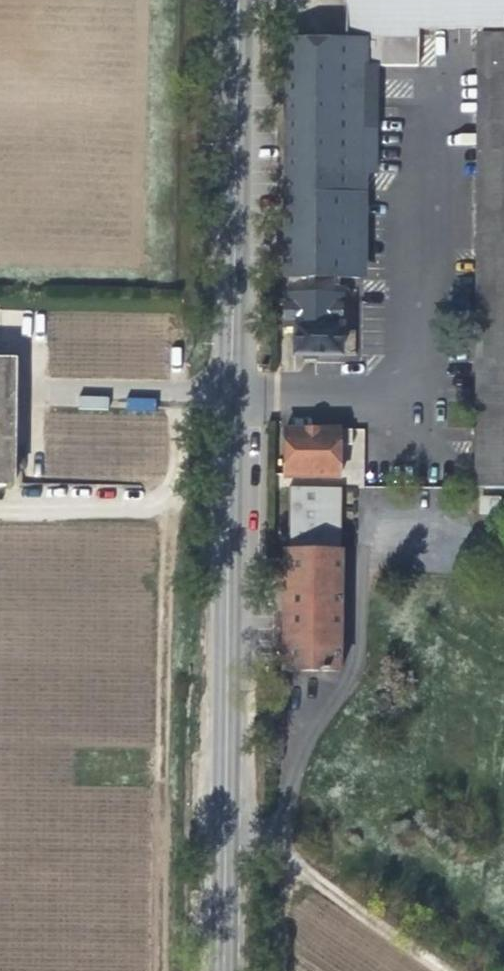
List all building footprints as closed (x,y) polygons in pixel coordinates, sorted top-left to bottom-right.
[(416,35),(417,29),(438,29),(438,22),(503,22),(503,0),(345,0),(345,34),(368,34),(416,35)] [(420,72),(421,35),(416,35),(368,34),(368,38),(287,37),(286,180),(285,333),(289,333),(296,332),(296,358),(339,358),(340,280),(357,281),(358,176),(376,176),(378,83),(359,83),(359,71),(420,72)] [(474,299),(474,492),(503,492),(503,37),(475,37),(474,299)] [(13,487),(14,361),(0,361),(0,487),(13,487)] [(284,480),(338,481),(338,461),(338,433),(285,432),(284,474),(284,480)] [(354,433),(338,433),(338,461),(354,461),(354,433)] [(354,481),(354,461),(338,461),(338,481),(354,481)] [(291,489),(291,555),(341,555),(343,490),(291,489)] [(339,675),(341,555),(291,555),(285,555),(285,562),(285,564),(284,619),(284,663),(284,673),(339,675)]
